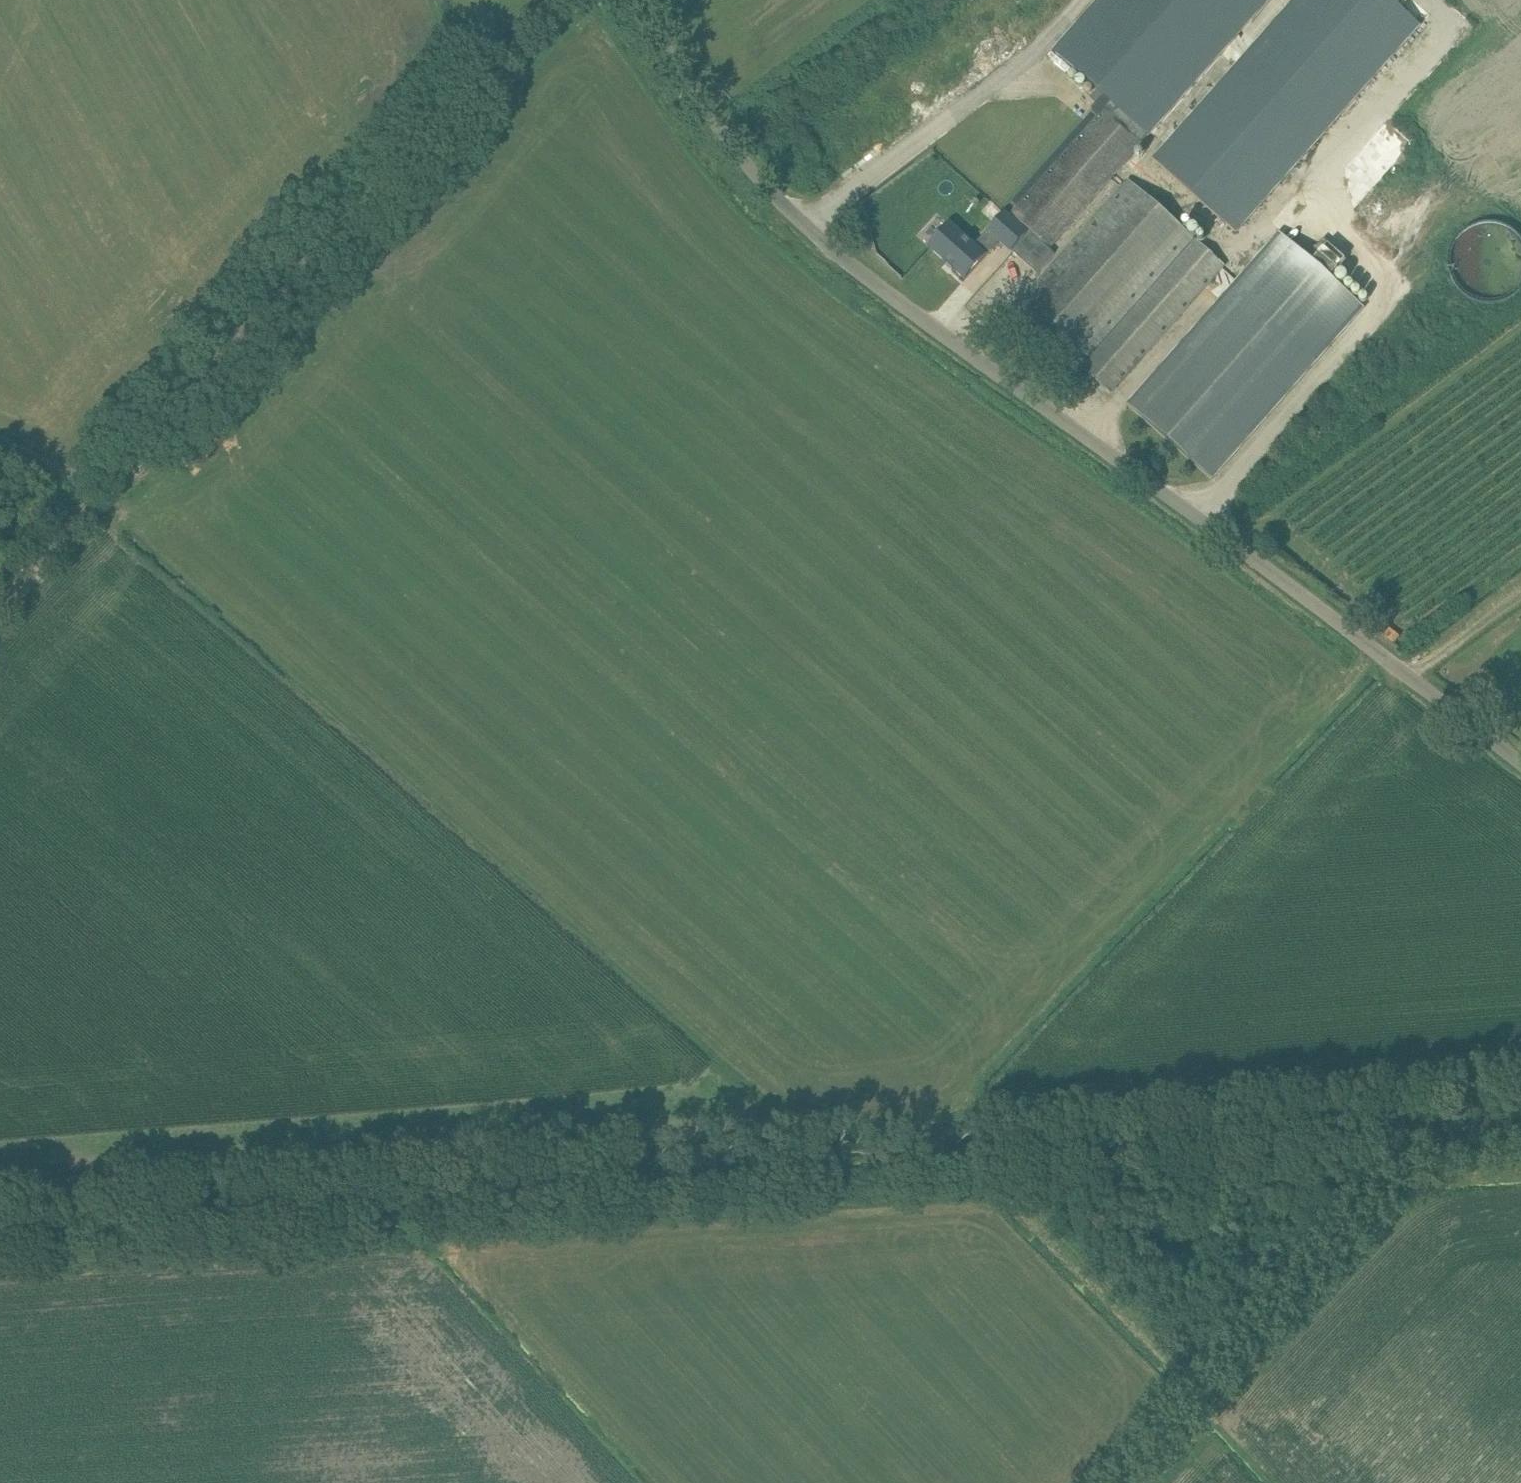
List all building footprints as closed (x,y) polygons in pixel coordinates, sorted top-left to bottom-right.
[(1052,54),(1101,96),(1110,104),(1147,137),(1150,139),(1235,42),(1272,0),(1099,0),(1052,54)] [(1154,160),(1239,236),(1316,148),(1422,27),(1421,26),(1401,8),(1409,0),(1294,0),(1246,55),(1154,160)] [(1033,190),(1010,217),(1028,233),(1012,250),(1036,273),(1056,252),(1049,246),(1145,138),(1147,137),(1110,104),(1106,107),(1101,111),(1033,190)] [(1130,185),(1021,308),(1083,363),(1083,364),(1114,391),(1223,268),(1130,185)] [(950,225),(930,247),(946,262),(945,263),(953,270),(954,269),(966,279),(1001,240),(1012,250),(1028,233),(1010,217),(1005,212),(975,246),(950,225)] [(1281,233),(1128,405),(1212,479),(1365,307),(1332,278),(1348,260),(1324,239),(1308,257),(1281,233)]
